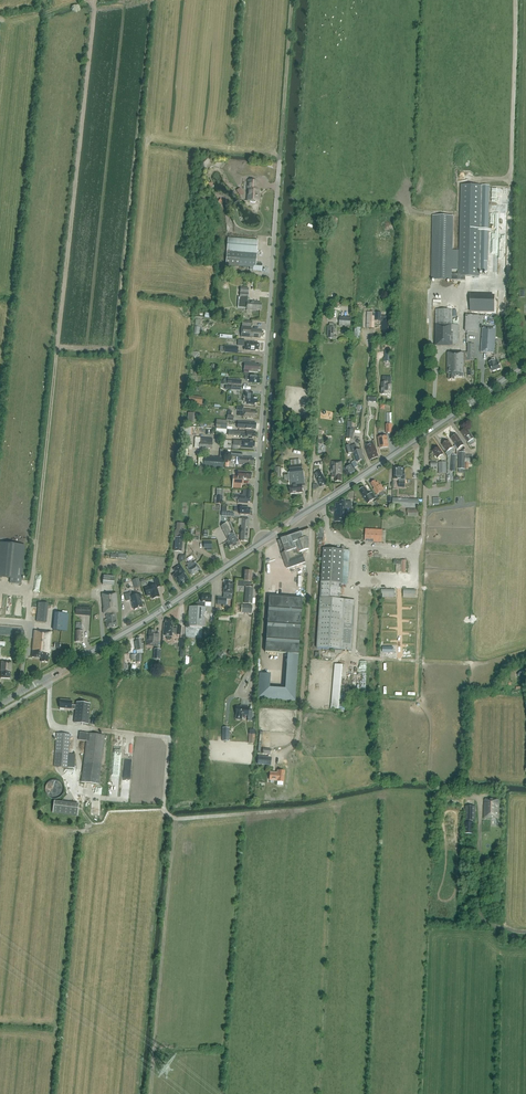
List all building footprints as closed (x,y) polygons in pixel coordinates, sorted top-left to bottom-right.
[(205,167),(211,161),(206,157),(201,163),(205,167)] [(248,189),(249,189),(249,192),(248,201),(250,201),(250,202),(252,203),(254,203),(255,202),(255,201),(259,201),(259,196),(258,196),(258,189),(256,189),(257,181),(248,180),(248,189)] [(461,185),(459,271),(457,271),(457,274),(452,274),(452,270),(458,270),(458,250),(452,250),(453,216),(433,216),(432,279),(466,280),(466,276),(479,276),(479,271),(487,271),(489,185),(461,185)] [(253,267),(253,271),(262,271),(262,264),(256,263),(258,240),(228,238),(226,265),(253,267)] [(220,275),(223,283),(229,281),(225,273),(220,275)] [(247,308),(247,310),(256,311),(256,310),(261,310),(261,303),(254,303),(254,302),(248,301),(248,298),(249,288),(240,288),(240,297),(238,297),(237,307),(247,308)] [(452,310),(436,310),(435,345),(452,345),(458,345),(459,325),(452,324),(452,310)] [(387,316),(381,316),(381,313),(375,312),(375,313),(370,313),(369,328),(374,328),(374,320),(381,320),(382,321),(382,330),(383,330),(383,333),(388,333),(388,327),(390,327),(390,321),(387,321),(387,316)] [(467,315),(466,331),(480,331),(480,315),(467,315)] [(351,317),(340,317),(339,326),(350,326),(351,317)] [(251,329),(251,322),(242,321),(241,337),(260,338),(260,336),(263,337),(263,331),(257,331),(257,329),(251,329)] [(482,352),(494,353),(496,329),(483,328),(482,352)] [(255,351),(255,350),(259,350),(259,343),(255,343),(256,342),(245,341),(244,350),(255,351)] [(467,353),(448,352),(447,373),(449,373),(449,380),(455,380),(455,377),(463,377),(464,361),(467,361),(467,353)] [(245,362),(244,373),(248,373),(249,371),(258,372),(258,370),(260,370),(260,365),(256,365),(256,363),(249,362),(249,358),(241,357),(241,362),(245,362)] [(494,358),(491,359),(492,361),(489,362),(490,366),(492,372),(501,369),(499,363),(497,359),(495,360),(494,358)] [(245,380),(250,380),(249,383),(259,384),(259,377),(250,376),(250,375),(246,375),(245,380)] [(392,377),(384,377),(383,383),(382,383),(382,382),(381,394),(388,394),(388,393),(391,393),(392,384),(392,377)] [(243,401),(245,401),(245,404),(255,405),(255,403),(258,403),(258,398),(252,398),(252,396),(253,392),(246,391),(245,397),(243,397),(243,401)] [(189,396),(188,403),(202,405),(203,398),(189,396)] [(253,418),(253,417),(257,417),(257,412),(251,411),(251,410),(244,409),(244,412),(238,411),(238,416),(243,416),(243,417),(253,418)] [(195,413),(188,412),(187,422),(194,424),(195,413)] [(192,433),(192,427),(185,427),(184,435),(192,436),(192,433)] [(461,432),(464,436),(465,438),(468,442),(471,441),(473,443),(475,442),(466,428),(464,429),(463,429),(461,431),(461,432)] [(454,443),(455,445),(456,445),(455,446),(457,450),(464,445),(460,438),(459,438),(456,435),(455,435),(453,436),(453,437),(451,438),(454,443)] [(380,448),(389,447),(387,436),(378,437),(380,448)] [(213,438),(200,437),(199,448),(212,449),(213,438)] [(451,454),(455,451),(453,448),(451,444),(451,445),(448,440),(447,441),(447,440),(445,442),(445,443),(442,444),(445,448),(444,449),(447,452),(449,451),(451,454)] [(376,450),(373,442),(365,445),(366,449),(370,460),(379,457),(376,450)] [(356,444),(350,446),(353,453),(354,452),(357,462),(364,460),(361,450),(358,450),(356,444)] [(438,447),(433,451),(436,456),(435,456),(437,458),(438,458),(439,457),(442,461),(446,458),(438,447)] [(232,452),(231,457),(240,457),(239,465),(253,466),(253,458),(242,457),(242,453),(232,452)] [(224,458),(204,456),(203,467),(224,469),(224,458)] [(348,465),(344,467),(350,477),(357,472),(351,463),(350,460),(348,462),(348,465)] [(331,478),(335,478),(335,482),(341,482),(341,474),(343,474),(342,462),(330,462),(331,470),(331,478)] [(439,474),(447,473),(447,462),(439,462),(439,474)] [(290,493),(303,492),(302,485),(305,484),(304,471),(302,471),(301,465),(289,466),(290,472),(288,473),(290,486),(290,493)] [(395,468),(394,479),(399,479),(399,487),(405,487),(405,482),(405,479),(406,480),(406,475),(405,474),(405,468),(395,468)] [(317,478),(317,479),(321,487),(327,484),(320,470),(317,472),(317,473),(315,474),(317,478)] [(233,476),(232,489),(241,489),(242,485),(243,485),(243,479),(251,480),(251,477),(252,477),(252,474),(251,474),(251,473),(238,472),(239,471),(237,471),(237,477),(233,476)] [(380,485),(378,482),(376,483),(375,481),(371,483),(374,488),(373,489),(377,495),(379,493),(382,497),(386,495),(383,491),(380,485)] [(365,487),(359,491),(367,504),(376,498),(372,493),(370,495),(365,487)] [(251,490),(246,490),(246,491),(243,490),(243,495),(238,494),(238,496),(235,495),(235,498),(238,499),(237,503),(248,504),(248,502),(250,502),(250,497),(251,490)] [(393,499),(393,507),(418,508),(419,500),(393,499)] [(332,508),(332,512),(335,512),(335,521),(347,521),(347,507),(352,507),(352,502),(345,502),(345,500),(340,500),(340,503),(335,503),(335,508),(332,508)] [(242,518),(241,533),(240,541),(247,542),(249,519),(242,518)] [(229,535),(232,534),(232,533),(226,523),(221,526),(226,537),(229,535)] [(286,538),(286,537),(281,539),(281,540),(278,541),(280,547),(281,546),(283,554),(282,554),(287,569),(305,562),(303,555),(299,556),(297,549),(296,549),(295,546),(294,546),(293,544),(296,543),(299,552),(309,549),(309,529),(302,532),(286,538)] [(366,529),(365,541),(381,542),(382,530),(366,529)] [(228,541),(226,542),(230,550),(240,545),(234,532),(232,533),(232,534),(229,535),(226,537),(228,541)] [(174,552),(182,552),(183,538),(175,537),(174,552)] [(20,584),(24,545),(0,543),(0,577),(10,578),(9,583),(20,584)] [(323,549),(320,598),(340,599),(341,583),(347,584),(349,556),(343,555),(343,550),(323,549)] [(193,574),(194,574),(195,573),(200,569),(194,562),(192,563),(191,561),(187,563),(188,566),(186,567),(191,575),(192,574),(193,574)] [(181,566),(174,569),(177,573),(173,576),(179,584),(180,584),(183,582),(182,582),(187,578),(184,573),(185,573),(181,566)] [(245,571),(244,581),(248,581),(248,585),(251,585),(251,582),(252,571),(245,571)] [(103,584),(115,585),(116,576),(104,574),(103,584)] [(135,588),(141,586),(138,578),(132,580),(135,588)] [(156,585),(148,587),(145,588),(147,596),(151,594),(152,599),(159,597),(157,588),(161,587),(158,578),(154,579),(156,585)] [(232,593),(233,584),(230,583),(230,581),(226,581),(226,586),(224,586),(223,592),(224,593),(224,594),(228,594),(228,593),(232,593)] [(244,604),(252,604),(253,587),(245,587),(244,604)] [(134,609),(143,607),(140,599),(142,598),(140,594),(132,596),(131,592),(125,594),(127,601),(131,600),(134,609)] [(104,613),(109,613),(110,614),(107,614),(107,619),(104,619),(105,622),(107,622),(107,628),(117,627),(117,620),(116,620),(116,614),(112,614),(112,613),(118,612),(117,593),(102,594),(104,613)] [(189,607),(188,626),(202,627),(203,612),(205,612),(206,608),(205,607),(205,602),(211,602),(211,596),(202,595),(201,601),(200,601),(199,600),(199,601),(197,602),(196,603),(195,605),(195,607),(189,607)] [(298,654),(302,599),(269,596),(265,652),(298,654)] [(218,597),(217,605),(226,606),(227,598),(218,597)] [(352,650),(355,600),(340,599),(320,598),(317,648),(352,650)] [(48,622),(49,602),(39,602),(37,621),(48,622)] [(90,616),(90,608),(76,607),(75,615),(90,616)] [(55,613),(53,630),(67,631),(68,614),(55,613)] [(163,636),(166,636),(166,638),(167,640),(170,640),(171,639),(171,636),(172,636),(172,633),(176,633),(176,635),(180,635),(181,626),(177,626),(177,629),(173,628),(173,625),(171,625),(172,621),(166,621),(165,625),(164,625),(163,636)] [(82,642),(82,636),(84,636),(84,631),(81,631),(82,622),(76,622),(76,631),(75,631),(75,637),(75,638),(75,642),(82,642)] [(48,663),(48,659),(48,657),(50,657),(52,632),(34,630),(31,657),(42,658),(41,662),(48,663)] [(147,636),(146,645),(153,646),(157,646),(157,639),(158,639),(159,633),(156,633),(155,632),(155,631),(149,630),(149,636),(147,636)] [(142,644),(141,638),(136,639),(136,641),(135,642),(136,650),(137,654),(143,653),(143,650),(144,649),(143,644),(142,644)] [(219,661),(220,661),(224,656),(218,652),(215,655),(217,657),(215,658),(219,661)] [(1,678),(10,679),(11,672),(12,662),(1,661),(1,671),(1,678)] [(335,663),(333,702),(341,703),(343,664),(335,663)] [(60,708),(71,709),(76,709),(74,723),(88,724),(90,704),(76,702),(76,705),(71,705),(72,701),(60,700),(60,708)] [(253,712),(252,712),(252,714),(248,713),(249,707),(244,707),(237,707),(236,720),(242,720),(242,715),(248,715),(248,721),(252,721),(253,712)] [(75,755),(69,755),(70,734),(57,733),(55,767),(68,768),(76,768),(76,766),(75,765),(75,755)] [(99,785),(105,736),(80,733),(79,740),(87,741),(82,783),(99,785)] [(258,756),(257,764),(271,765),(271,757),(258,756)] [(277,781),(283,782),(284,771),(278,771),(277,773),(270,772),(269,780),(277,780),(277,781)] [(65,789),(65,787),(65,785),(64,783),(63,781),(62,780),(60,779),(59,778),(57,778),(56,778),(54,778),(53,779),(51,779),(50,781),(49,782),(48,784),(47,785),(47,787),(47,789),(48,791),(49,792),(50,793),(51,794),(53,795),(55,796),(57,796),(59,795),(61,795),(63,793),(64,791),(65,790),(65,789)] [(499,800),(485,799),(484,818),(499,818),(499,800)] [(78,815),(80,803),(55,800),(54,813),(78,815)] [(465,821),(475,821),(476,806),(465,806),(465,821)] [(473,834),(474,822),(464,822),(464,834),(473,834)]
